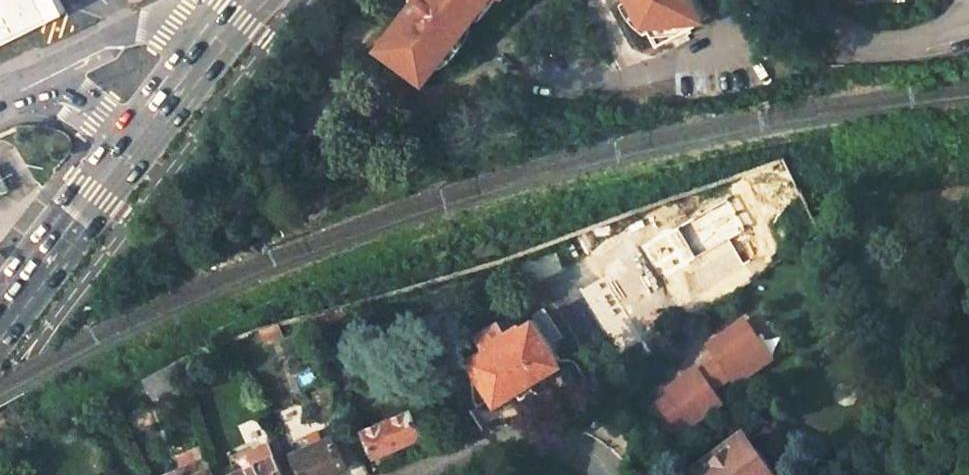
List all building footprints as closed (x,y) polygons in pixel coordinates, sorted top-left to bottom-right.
[(66,12),(60,0),(0,0),(0,44),(66,12)] [(382,40),(423,72),(443,46),(450,51),(459,40),(446,29),(457,17),(459,20),(471,16),(484,0),(414,0),(382,40)] [(630,0),(636,13),(646,8),(661,36),(707,13),(701,0),(630,0)] [(13,187),(2,166),(0,167),(0,195),(13,187)] [(668,391),(655,400),(675,428),(687,420),(690,424),(721,402),(711,389),(730,376),(736,384),(773,359),(744,318),(707,343),(717,357),(698,370),(695,366),(665,388),(668,391)] [(487,348),(468,359),(492,398),(502,399),(553,366),(556,357),(533,319),(521,326),(519,323),(485,345),(487,348)] [(263,336),(281,331),(278,321),(260,327),(263,336)] [(180,381),(204,370),(196,351),(172,362),(180,381)] [(397,416),(392,405),(361,418),(366,429),(397,416)] [(397,416),(366,429),(377,454),(423,434),(413,409),(397,416)] [(345,467),(332,436),(320,441),(318,436),(311,440),(312,444),(295,452),(305,474),(326,474),(345,467)] [(234,471),(236,474),(283,474),(281,471),(289,467),(276,437),(268,440),(274,455),(234,471)] [(693,474),(766,474),(742,440),(693,474)]
